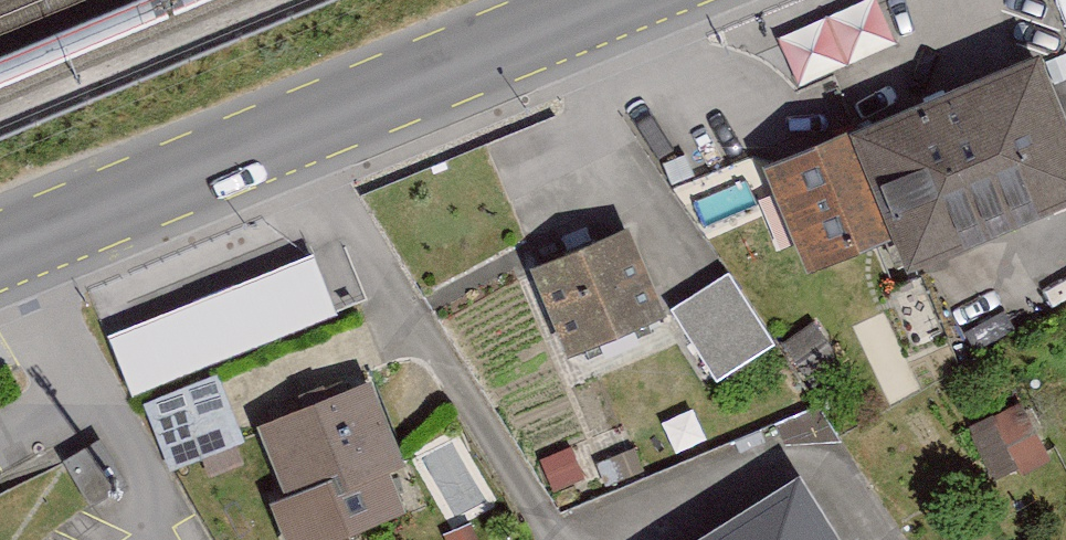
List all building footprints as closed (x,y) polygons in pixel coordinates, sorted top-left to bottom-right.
[(789,79),(890,49),(876,1),(775,31),(789,79)] [(767,190),(810,290),(891,256),(907,293),(1065,226),(1065,149),(1035,77),(767,190)] [(626,241),(527,280),(566,378),(664,339),(626,241)] [(314,267),(105,346),(129,409),(338,329),(314,267)] [(718,287),(667,322),(715,390),(765,355),(718,287)] [(810,332),(780,353),(814,401),(845,379),(810,332)] [(216,390),(142,418),(169,486),(242,458),(216,390)] [(255,442),(282,510),(265,516),(275,539),(367,539),(425,517),(376,394),(255,442)] [(95,453),(62,469),(85,516),(118,500),(95,453)] [(733,539),(825,539),(799,499),(733,539)]
